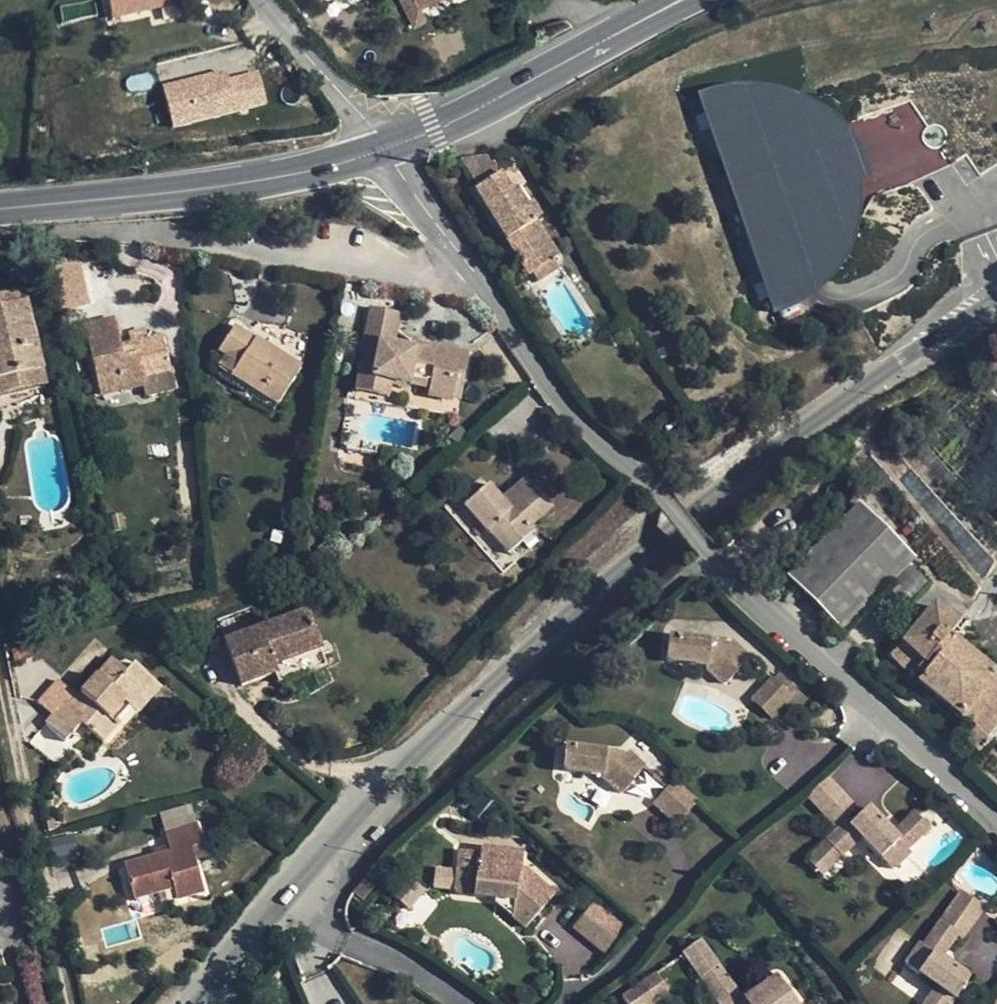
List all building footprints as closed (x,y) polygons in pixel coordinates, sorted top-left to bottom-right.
[(110,15),(157,4),(157,0),(106,0),(110,15)] [(259,66),(163,82),(170,124),(266,108),(259,66)] [(702,96),(773,308),(787,303),(800,296),(811,289),(827,274),(838,259),(846,243),(851,229),(855,210),(856,194),(855,177),(842,138),(850,135),(838,121),(826,111),(810,101),(794,94),(778,89),(758,87),(738,88),(716,91),(702,96)] [(460,166),(474,188),(499,173),(493,165),(491,155),(460,160),(460,166)] [(527,276),(532,272),(551,260),(556,256),(514,190),(522,184),(510,166),(499,173),(474,188),(473,189),(527,276)] [(556,269),(551,260),(532,272),(537,281),(556,269)] [(65,268),(51,269),(56,287),(68,285),(65,268)] [(40,369),(21,293),(0,298),(0,378),(40,369)] [(462,371),(466,350),(429,344),(429,347),(391,341),(395,313),(364,307),(354,373),(370,375),(370,380),(406,386),(408,378),(425,382),(425,392),(448,395),(454,370),(462,371)] [(149,339),(131,343),(121,345),(114,317),(82,325),(99,393),(145,383),(144,374),(170,368),(162,336),(149,339)] [(223,354),(216,365),(277,405),(301,367),(300,366),(234,325),(218,351),(223,354)] [(128,331),(131,343),(149,339),(145,327),(128,331)] [(145,383),(149,394),(175,388),(170,368),(144,374),(145,383)] [(40,369),(0,378),(0,395),(15,391),(44,384),(40,369)] [(15,391),(0,395),(0,411),(19,407),(18,401),(15,391)] [(40,392),(18,401),(19,407),(22,416),(46,405),(40,392)] [(504,504),(500,499),(486,484),(463,505),(506,554),(531,532),(527,527),(550,507),(524,478),(511,489),(515,495),(504,504)] [(511,489),(500,499),(504,504),(515,495),(511,489)] [(912,561),(857,506),(786,576),(840,631),(912,561)] [(940,700),(973,658),(946,636),(955,625),(931,606),(888,656),(902,667),(913,655),(926,667),(916,679),(940,700)] [(326,663),(320,646),(307,610),(226,640),(241,684),(275,671),(278,681),(326,663)] [(746,656),(730,640),(727,644),(668,636),(665,658),(668,661),(706,666),(706,670),(720,683),(725,683),(735,671),(733,670),(746,656)] [(30,644),(10,649),(13,660),(33,655),(30,644)] [(902,667),(916,679),(926,667),(913,655),(902,667)] [(115,726),(112,724),(106,718),(123,700),(128,704),(151,678),(133,662),(125,671),(110,658),(71,704),(64,699),(44,722),(63,740),(78,722),(101,741),(115,726)] [(940,700),(971,726),(985,737),(996,722),(996,681),(995,679),(994,677),(973,658),(940,700)] [(770,716),(789,695),(769,676),(749,698),(770,716)] [(160,686),(151,678),(128,704),(137,712),(160,686)] [(112,724),(128,704),(123,700),(106,718),(112,724)] [(989,739),(985,737),(971,726),(961,738),(978,752),(989,739)] [(626,750),(623,752),(564,745),(561,766),(564,769),(602,774),(603,777),(620,794),(632,782),(630,779),(644,766),(626,750)] [(832,767),(814,784),(836,812),(857,795),(832,767)] [(693,799),(678,784),(674,781),(652,802),(653,804),(671,822),(693,799)] [(883,856),(924,822),(914,811),(894,827),(871,798),(853,812),(850,809),(826,829),(840,847),(861,830),(883,856)] [(924,822),(883,856),(891,866),(909,852),(904,846),(927,827),(924,822)] [(154,882),(157,892),(172,887),(175,898),(201,891),(189,848),(200,846),(194,825),(165,833),(170,853),(124,864),(130,888),(154,882)] [(840,847),(826,829),(806,845),(821,863),(840,847)] [(478,852),(459,850),(454,885),(455,890),(456,892),(462,895),(497,898),(526,926),(549,903),(519,876),(522,853),(478,849),(478,852)] [(133,898),(157,892),(154,882),(130,888),(133,898)] [(955,885),(934,916),(955,931),(959,935),(981,904),(955,885)] [(968,975),(939,953),(955,931),(934,916),(918,937),(915,935),(901,958),(933,982),(917,1003),(947,1003),(968,975)] [(583,921),(566,937),(596,966),(612,950),(583,921)] [(694,975),(712,962),(692,937),(675,951),(694,975)] [(718,1003),(729,1003),(739,996),(712,962),(694,975),(718,1003)] [(729,1003),(789,1003),(765,974),(739,996),(729,1003)] [(616,1001),(618,1003),(649,1003),(662,995),(648,977),(616,1001)]
